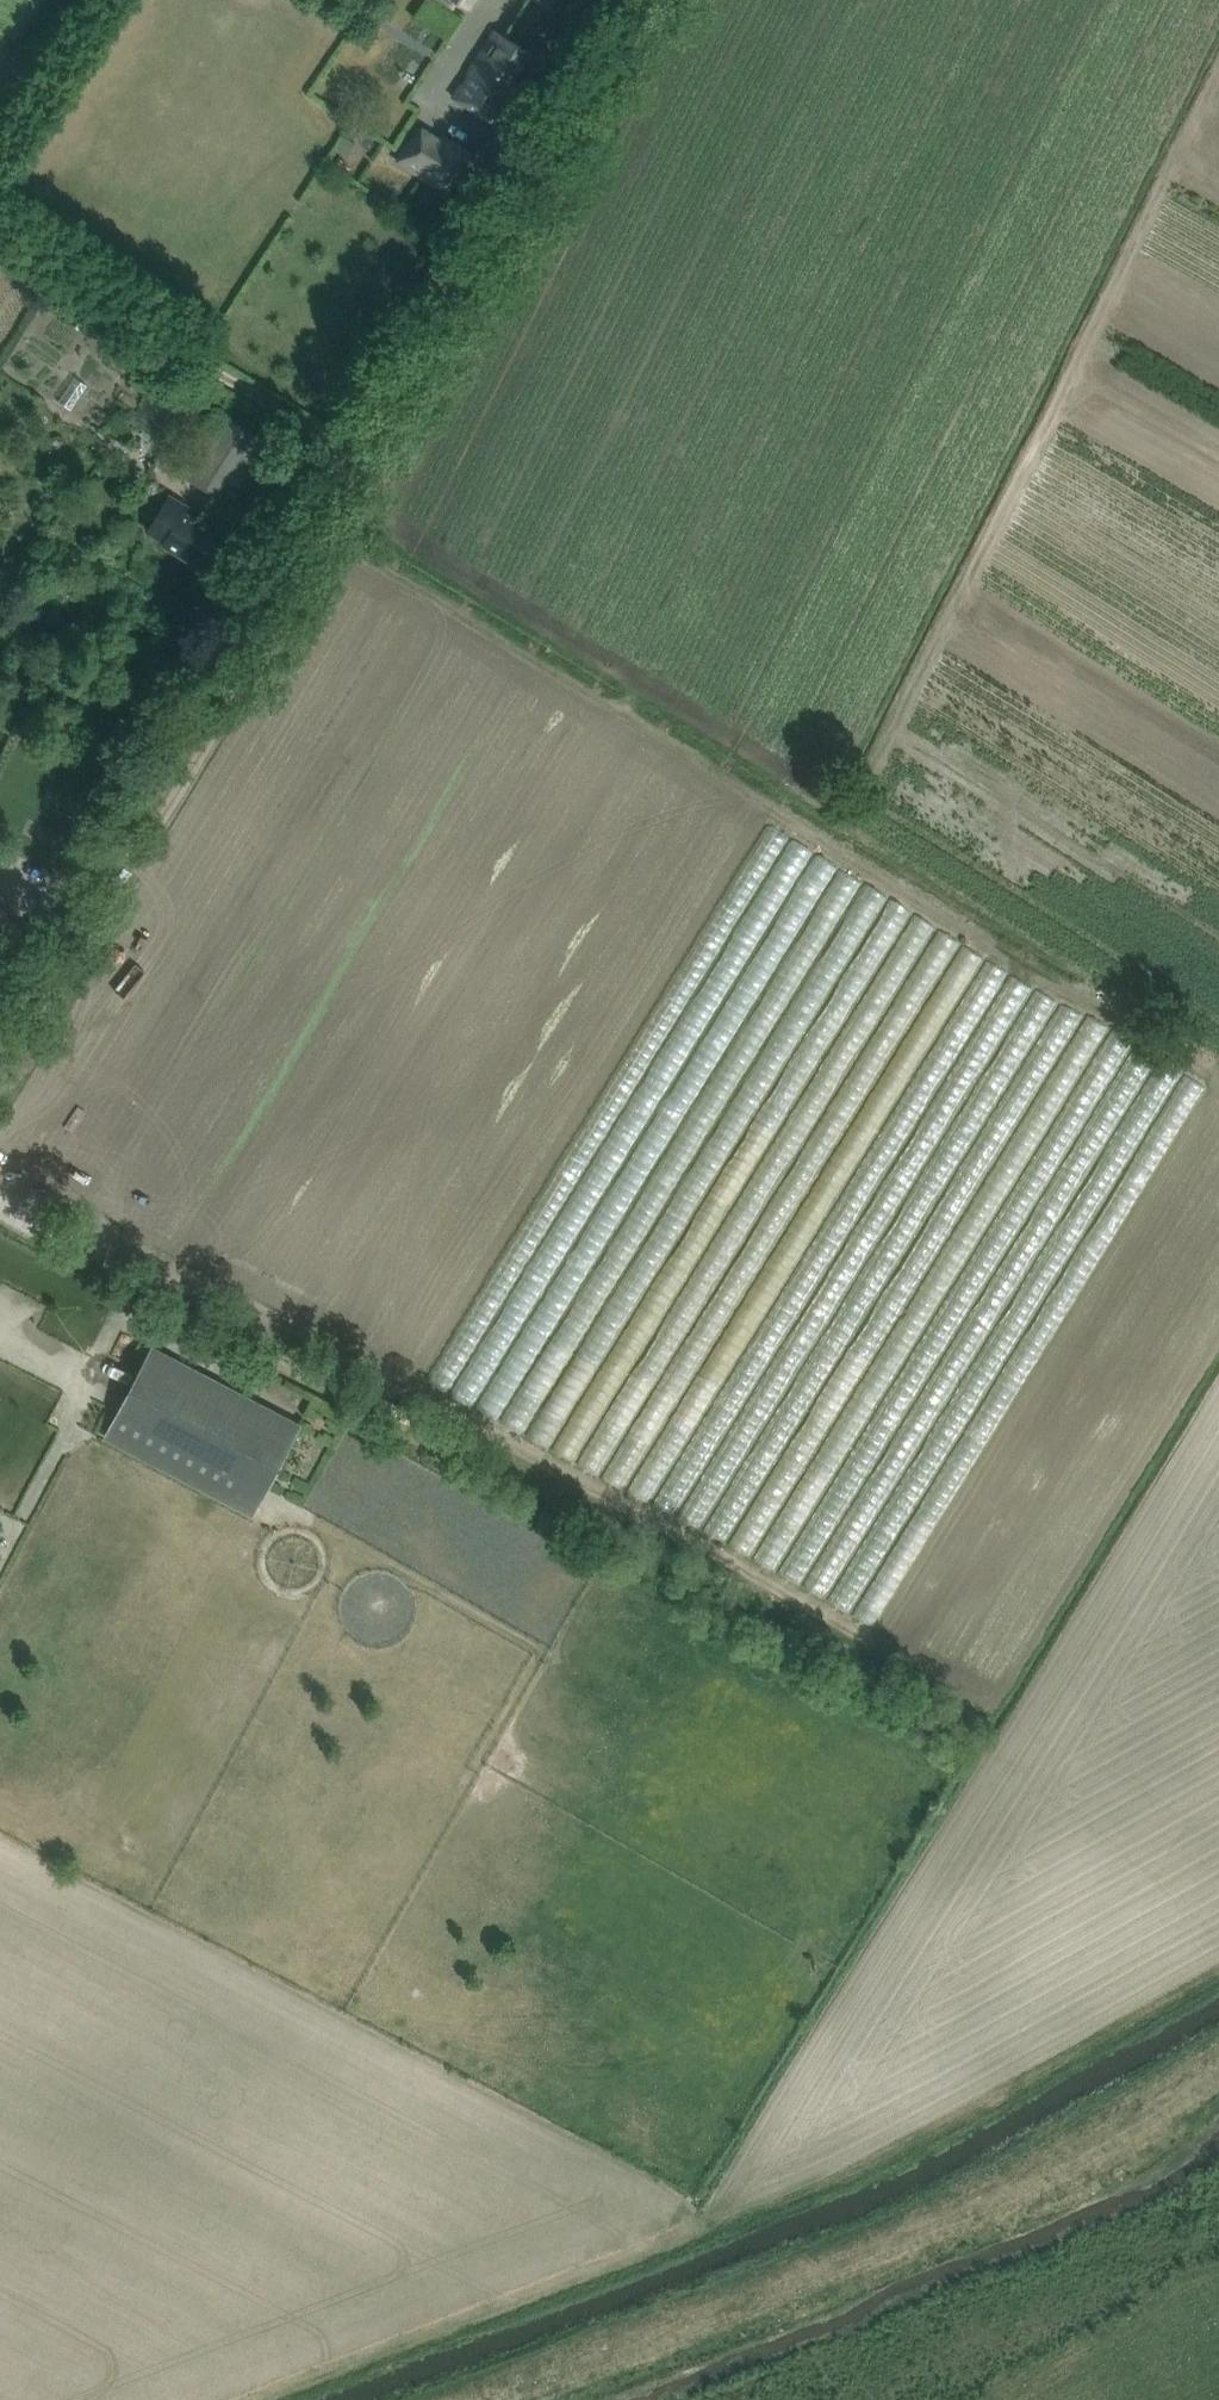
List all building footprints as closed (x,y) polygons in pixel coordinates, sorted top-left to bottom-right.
[(552,9),(557,0),(537,0),(552,9)] [(516,84),(510,81),(529,51),(505,35),(463,101),(487,117),(493,120),(516,84)] [(470,152),(450,139),(442,134),(442,136),(423,124),(397,158),(447,191),(462,167),(461,167),(470,152)] [(345,135),(338,147),(347,153),(355,141),(345,135)] [(45,333),(77,354),(88,337),(56,316),(45,333)] [(131,423),(163,444),(195,394),(162,373),(131,423)] [(219,408),(180,470),(232,504),(272,442),(219,408)] [(147,530),(166,541),(165,543),(197,562),(215,532),(186,514),(190,506),(170,494),(165,501),(152,524),(147,530)] [(23,928),(34,910),(19,902),(8,920),(23,928)] [(153,1344),(104,1438),(254,1516),(303,1423),(153,1344)]
